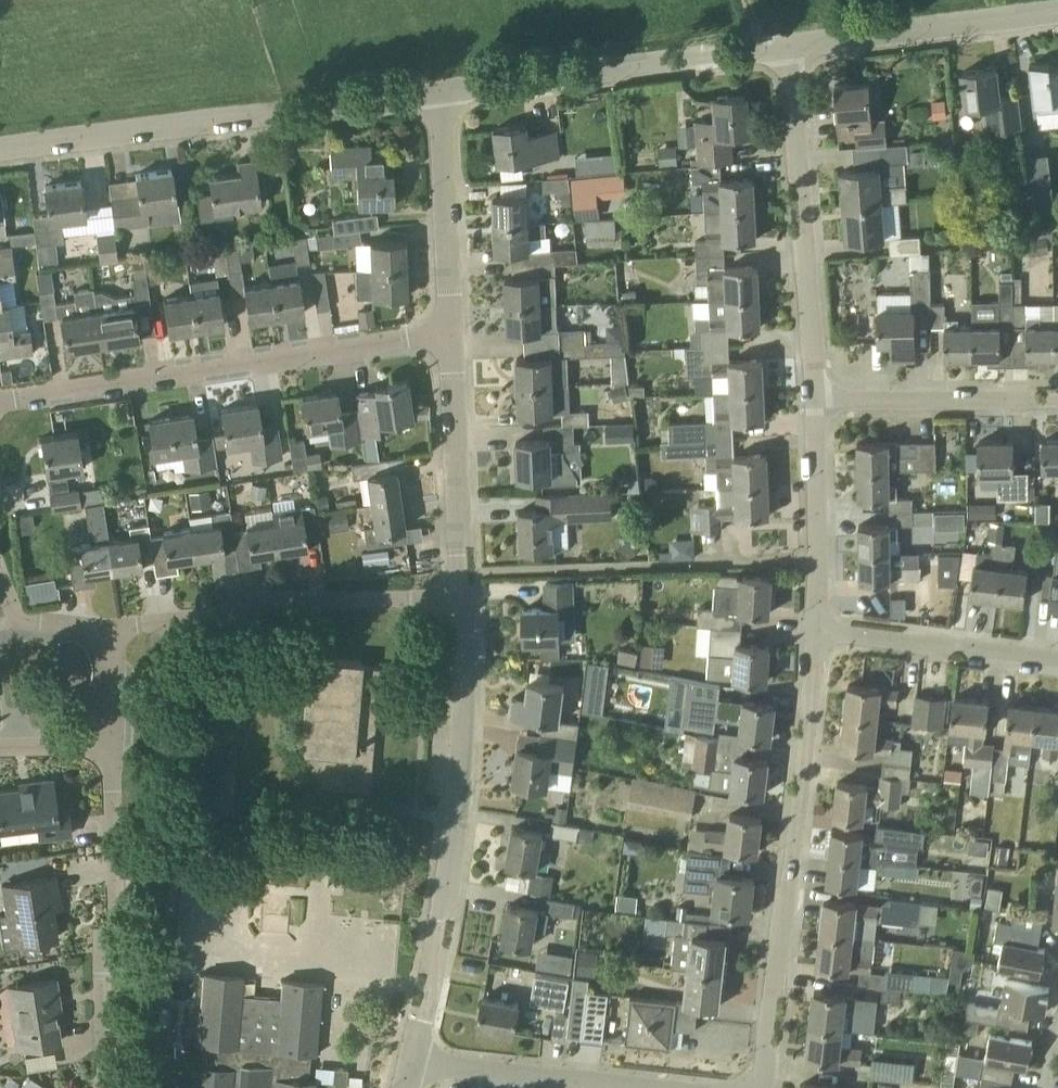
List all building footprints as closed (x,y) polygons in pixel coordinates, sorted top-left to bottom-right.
[(1050,62),(1030,64),(1034,103),(1057,100),(1057,67),(1051,68),(1050,62)] [(1000,97),(997,68),(962,72),(965,106),(984,104),(987,130),(1021,128),(1018,95),(1000,97)] [(872,119),(869,82),(835,85),(839,137),(856,136),(857,148),(877,146),(888,145),(886,124),(885,118),(872,119)] [(700,165),(720,163),(732,162),(730,134),(750,133),(747,96),(715,98),(716,120),(696,122),(700,165)] [(528,134),(527,124),(495,128),(499,165),(559,157),(555,130),(528,134)] [(888,145),(877,146),(878,163),(909,160),(907,144),(888,146),(888,145)] [(358,205),(394,204),(392,173),(384,173),(384,155),(371,155),(370,147),(330,148),(331,177),(356,176),(358,205)] [(1048,153),(1029,155),(1035,208),(1054,206),(1048,153)] [(617,154),(600,155),(601,170),(618,169),(617,154)] [(200,219),(234,215),(233,208),(261,204),(254,159),(239,161),(240,172),(209,176),(211,191),(197,193),(200,219)] [(721,180),(720,163),(700,165),(692,166),(693,183),(704,182),(706,211),(755,209),(754,178),(721,180)] [(880,185),(879,168),(842,171),(845,206),(882,203),(908,201),(906,183),(880,185)] [(115,226),(149,222),(147,207),(176,203),(171,169),(135,174),(138,194),(111,197),(115,226)] [(575,218),(595,217),(593,173),(573,174),(575,218)] [(595,195),(612,192),(608,173),(592,176),(595,195)] [(544,191),(571,189),(570,177),(543,179),(544,191)] [(36,245),(65,241),(62,219),(85,216),(81,181),(44,185),(48,214),(33,216),(34,229),(36,243),(36,245)] [(495,224),(528,223),(527,195),(494,196),(495,224)] [(847,239),(885,236),(882,203),(845,206),(847,239)] [(697,256),(726,254),(725,240),(757,239),(755,209),(706,211),(707,240),(696,241),(697,256)] [(376,213),(332,218),(333,232),(377,227),(376,213)] [(586,235),(617,234),(616,220),(585,221),(586,235)] [(528,223),(495,224),(496,252),(513,252),(513,264),(556,263),(578,262),(578,249),(529,251),(529,237),(546,236),(545,222),(528,223)] [(36,243),(34,229),(9,232),(11,246),(36,243)] [(318,248),(361,243),(360,230),(316,235),(318,248)] [(99,262),(117,260),(114,231),(96,233),(99,262)] [(892,254),(921,252),(920,234),(890,236),(892,254)] [(293,238),(296,263),(309,262),(306,236),(293,238)] [(371,269),(405,267),(404,239),(370,241),(371,269)] [(244,286),(240,261),(254,259),(251,242),(225,245),(229,273),(232,296),(245,295),(249,320),(276,316),(271,282),(244,286)] [(217,274),(229,273),(225,245),(212,247),(217,274)] [(9,304),(16,303),(12,276),(16,275),(12,252),(0,253),(0,305),(9,304)] [(921,252),(911,253),(911,270),(931,269),(930,252),(921,252)] [(726,267),(726,254),(697,256),(698,270),(698,282),(709,282),(710,299),(759,296),(758,266),(726,267)] [(147,283),(161,281),(157,255),(144,257),(147,276),(146,276),(147,283)] [(514,276),(506,277),(507,305),(557,303),(556,263),(513,264),(514,276)] [(135,267),(132,267),(134,278),(146,276),(147,276),(145,265),(135,267)] [(356,298),(404,296),(407,296),(405,267),(371,269),(355,269),(356,298)] [(317,310),(330,308),(324,269),(311,271),(317,310)] [(912,305),(931,304),(931,274),(931,269),(911,270),(912,293),(879,294),(879,310),(879,342),(894,342),(894,358),(914,358),(914,310),(912,310),(912,305)] [(1012,272),(1000,272),(1000,282),(1012,281),(1012,272)] [(945,274),(931,274),(931,304),(931,327),(945,326),(945,357),(973,357),(973,326),(959,326),(958,318),(946,319),(945,274)] [(150,303),(147,283),(146,276),(132,278),(134,293),(115,296),(101,290),(94,291),(102,343),(137,337),(132,304),(136,303),(136,305),(150,303)] [(276,316),(304,312),(298,278),(271,282),(276,316)] [(1022,303),(1021,278),(1013,278),(1014,325),(1026,325),(1027,357),(1055,356),(1055,320),(1054,303),(1027,303),(1022,303)] [(51,279),(38,281),(39,289),(39,291),(40,293),(53,290),(53,288),(53,286),(51,279)] [(201,279),(189,281),(191,294),(203,291),(201,279)] [(1000,282),(1001,304),(1001,318),(986,318),(986,325),(973,326),(973,357),(1001,357),(1001,326),(1014,325),(1012,281),(1000,282)] [(55,303),(53,290),(40,293),(44,320),(62,317),(66,348),(102,343),(94,291),(93,291),(93,288),(74,292),(76,300),(55,303)] [(196,328),(224,324),(217,289),(191,294),(196,328)] [(168,333),(196,328),(191,294),(163,298),(168,333)] [(693,347),(730,345),(729,329),(761,327),(759,296),(710,299),(710,315),(695,315),(696,332),(692,332),(693,347)] [(558,331),(560,331),(560,330),(558,330),(558,324),(557,303),(507,305),(508,333),(542,332),(558,331)] [(0,305),(0,357),(33,352),(30,328),(13,330),(9,304),(0,305)] [(614,326),(606,332),(606,342),(622,341),(621,326),(614,326)] [(560,331),(560,343),(587,342),(587,329),(560,330),(560,331)] [(623,341),(587,342),(560,343),(560,357),(569,356),(611,354),(624,354),(623,341)] [(713,375),(714,392),(764,390),(762,359),(730,361),(730,345),(693,347),(688,347),(689,376),(713,375)] [(624,354),(611,354),(612,363),(625,362),(624,354)] [(551,371),(551,357),(525,357),(517,358),(518,386),(570,384),(569,371),(551,371)] [(356,393),(364,446),(373,445),(372,432),(378,431),(376,422),(412,417),(406,380),(387,383),(387,388),(356,393)] [(570,411),(570,384),(518,386),(520,414),(564,413),(564,425),(574,425),(589,424),(589,410),(570,411)] [(624,384),(614,386),(617,399),(627,397),(624,384)] [(662,444),(734,438),(733,422),(765,420),(764,390),(714,392),(715,422),(671,424),(671,441),(662,442),(662,444)] [(339,413),(336,391),(301,396),(307,428),(327,424),(330,443),(358,439),(353,411),(339,413)] [(261,430),(257,403),(221,409),(225,433),(212,435),(214,446),(249,441),(252,460),(279,456),(275,428),(261,430)] [(196,438),(192,413),(149,420),(153,454),(155,454),(157,467),(173,464),(172,451),(182,449),(185,469),(216,463),(214,446),(212,435),(196,438)] [(633,422),(605,423),(607,441),(635,440),(633,422)] [(574,425),(564,425),(544,426),(545,440),(517,441),(518,477),(542,476),(542,484),(578,483),(578,476),(564,454),(564,451),(575,450),(574,425)] [(69,490),(66,470),(83,467),(76,431),(41,437),(52,509),(80,504),(78,488),(69,490)] [(718,471),(719,487),(768,485),(767,454),(735,456),(734,438),(662,444),(662,456),(706,454),(706,458),(707,471),(718,471)] [(1013,473),(1013,440),(979,441),(980,474),(997,474),(998,499),(1028,499),(1028,472),(1013,473)] [(1043,440),(1043,469),(1057,469),(1057,440),(1043,440)] [(937,470),(936,441),(897,442),(858,442),(858,471),(887,470),(937,470)] [(376,445),(364,446),(366,461),(378,459),(376,445)] [(322,466),(320,452),(305,453),(307,468),(322,466)] [(400,499),(396,472),(407,470),(405,455),(378,459),(366,461),(351,464),(354,478),(365,476),(370,504),(400,499)] [(888,484),(887,470),(858,471),(859,498),(891,498),(891,512),(912,511),(912,497),(897,497),(897,484),(888,484)] [(700,504),(701,531),(722,530),(721,517),(770,515),(768,485),(719,487),(719,503),(700,504)] [(521,550),(553,549),(552,522),(613,520),(612,493),(537,496),(538,510),(519,511),(521,550)] [(326,494),(314,496),(316,509),(329,508),(326,494)] [(367,546),(401,541),(399,528),(404,527),(400,499),(370,504),(373,524),(363,526),(367,546)] [(73,587),(88,585),(86,574),(113,570),(109,540),(102,501),(96,502),(84,504),(91,543),(80,545),(81,547),(67,549),(73,587)] [(995,502),(968,503),(968,517),(995,517),(995,502)] [(1049,502),(1035,502),(1035,521),(1049,521),(1049,502)] [(314,505),(296,508),(272,511),(274,522),(278,551),(306,546),(306,541),(319,539),(314,505)] [(195,557),(223,553),(222,547),(235,545),(233,530),(230,510),(212,513),(213,524),(191,527),(195,557)] [(860,553),(889,552),(889,538),(897,537),(897,524),(913,524),(912,511),(891,512),(891,524),(859,524),(860,553)] [(965,512),(935,513),(936,529),(966,528),(965,512)] [(278,551),(274,522),(247,525),(245,526),(245,528),(233,530),(235,545),(238,569),(253,566),(251,555),(278,551)] [(990,522),(988,540),(1004,542),(1006,524),(990,522)] [(156,574),(150,535),(149,523),(129,526),(131,536),(109,540),(113,570),(141,565),(140,560),(153,558),(155,575),(156,574)] [(1048,524),(1047,533),(1056,533),(1057,525),(1048,524)] [(156,574),(170,572),(168,561),(195,557),(191,527),(163,532),(163,533),(150,535),(156,574)] [(694,538),(669,539),(670,558),(695,557),(694,538)] [(974,564),(970,595),(997,598),(1004,543),(992,542),(991,553),(996,561),(995,567),(974,564)] [(1024,601),(1028,571),(1006,569),(1007,560),(1015,556),(1016,545),(1004,543),(997,598),(1024,601)] [(361,552),(363,565),(388,562),(387,549),(361,552)] [(1049,604),(1057,605),(1057,549),(1056,549),(1053,573),(1044,572),(1042,594),(1050,595),(1049,604)] [(890,566),(921,565),(920,551),(889,552),(890,566)] [(890,566),(889,552),(860,553),(860,581),(899,580),(921,579),(921,565),(890,566)] [(961,554),(939,554),(940,585),(957,585),(961,554)] [(740,587),(739,607),(739,611),(770,613),(772,577),(742,575),(741,575),(718,574),(718,586),(740,587)] [(52,577),(25,582),(28,602),(58,597),(56,585),(53,586),(52,577)] [(561,657),(559,615),(573,614),(572,582),(546,583),(547,608),(524,609),(525,641),(541,641),(542,658),(561,657)] [(699,607),(698,625),(711,626),(715,626),(733,627),(734,609),(699,607)] [(742,644),(742,628),(733,627),(715,626),(711,626),(711,628),(710,643),(709,653),(722,654),(721,678),(735,678),(767,680),(770,646),(742,644)] [(643,643),(641,664),(652,665),(654,644),(643,643)] [(637,669),(640,654),(620,650),(617,665),(637,669)] [(369,790),(379,673),(380,667),(361,665),(362,661),(307,656),(299,749),(296,749),(293,783),(369,790)] [(588,660),(581,710),(602,713),(609,663),(588,660)] [(742,703),(724,701),(718,700),(721,686),(691,680),(687,710),(740,717),(738,735),(771,738),(776,705),(742,700),(742,703)] [(559,720),(564,686),(528,681),(526,699),(512,697),(510,715),(544,719),(542,735),(578,740),(580,722),(559,720)] [(897,704),(899,690),(881,688),(881,687),(849,684),(845,715),(876,719),(878,702),(897,704)] [(942,727),(943,719),(946,698),(916,694),(913,724),(942,727)] [(964,762),(975,763),(993,766),(995,749),(996,744),(984,743),(989,701),(954,697),(952,726),(950,741),(966,742),(964,762)] [(1009,703),(1004,749),(1008,749),(1007,761),(1030,763),(1032,737),(1036,706),(1009,703)] [(1057,749),(1057,709),(1036,706),(1032,737),(1046,738),(1044,755),(1057,756),(1057,749)] [(874,736),(876,719),(845,715),(842,747),(884,752),(891,752),(892,739),(893,738),(874,736)] [(734,758),(717,756),(720,738),(697,735),(686,733),(680,766),(693,768),(715,771),(713,787),(765,793),(769,760),(735,755),(734,758)] [(574,773),(578,740),(542,735),(539,750),(519,747),(514,782),(546,787),(548,769),(572,772),(574,773)] [(881,775),(910,778),(912,761),(890,759),(883,758),(881,775)] [(945,768),(944,781),(961,783),(962,770),(945,768)] [(908,791),(910,778),(881,775),(880,788),(866,786),(867,784),(838,781),(834,815),(863,819),(865,802),(899,806),(901,792),(901,791),(908,791)] [(697,791),(632,778),(631,784),(620,782),(618,795),(629,797),(627,804),(692,817),(697,791)] [(52,779),(29,781),(30,786),(0,790),(0,827),(37,822),(39,837),(71,834),(69,817),(57,819),(52,779)] [(993,780),(991,794),(1004,795),(1006,782),(993,780)] [(546,810),(544,818),(565,822),(568,807),(556,805),(555,812),(546,810)] [(727,830),(705,828),(703,844),(726,847),(726,849),(758,852),(762,818),(729,814),(727,830)] [(577,840),(579,827),(552,823),(550,835),(577,840)] [(924,845),(925,831),(878,826),(875,839),(924,845)] [(536,868),(543,833),(513,827),(507,863),(536,868)] [(579,827),(577,840),(594,843),(596,830),(579,827)] [(864,832),(833,828),(830,856),(884,862),(886,847),(863,844),(864,832)] [(967,850),(986,853),(988,839),(969,837),(967,850)] [(995,846),(993,862),(1007,865),(1010,848),(995,846)] [(750,914),(755,878),(726,875),(728,857),(703,851),(688,848),(685,871),(692,872),(690,889),(716,892),(713,909),(750,914)] [(261,886),(304,884),(304,852),(260,853),(261,886)] [(884,862),(830,856),(827,882),(858,887),(860,865),(867,865),(871,871),(883,873),(884,862)] [(921,866),(915,865),(884,862),(883,873),(891,874),(920,877),(921,866)] [(50,896),(58,895),(55,873),(0,882),(0,883),(6,914),(15,913),(20,943),(57,937),(50,896)] [(970,875),(969,889),(972,892),(982,893),(984,876),(970,875)] [(986,888),(984,907),(1000,909),(1003,890),(986,888)] [(971,895),(970,905),(982,906),(983,896),(971,895)] [(919,919),(921,901),(888,897),(879,904),(825,899),(821,932),(852,936),(875,938),(877,920),(915,924),(919,921),(919,919)] [(574,917),(576,903),(548,898),(546,912),(574,917)] [(532,945),(538,910),(508,904),(502,940),(532,945)] [(673,966),(688,968),(722,973),(726,938),(705,936),(707,922),(669,917),(667,932),(677,933),(673,966)] [(1031,945),(1034,928),(1011,923),(998,921),(994,940),(1003,942),(998,966),(1040,973),(1045,948),(1031,945)] [(871,971),(873,957),(850,954),(852,936),(821,932),(817,965),(860,970),(871,971)] [(580,950),(578,973),(596,975),(599,952),(580,950)] [(560,952),(556,971),(569,973),(573,954),(560,952)] [(718,1006),(722,973),(688,968),(684,1001),(678,1000),(676,1016),(681,1017),(697,1018),(698,1004),(718,1006)] [(951,968),(949,981),(961,983),(963,970),(951,968)] [(860,970),(858,983),(869,984),(871,971),(860,970)] [(933,975),(886,970),(884,986),(902,988),(931,991),(933,975)] [(239,994),(240,976),(206,974),(200,1042),(203,1042),(201,1066),(195,1066),(193,1087),(312,1087),(313,1081),(308,1081),(311,1051),(314,1052),(319,983),(283,979),(281,998),(239,994)] [(534,974),(529,1002),(563,1009),(569,980),(534,974)] [(603,1039),(610,994),(589,991),(590,979),(574,977),(570,1014),(567,1035),(603,1039)] [(17,1047),(60,1041),(53,999),(59,999),(55,978),(7,986),(17,1047)] [(1044,1012),(1049,987),(1007,979),(1002,1003),(1000,1003),(999,1007),(968,1002),(965,1017),(996,1022),(1015,1025),(1028,1028),(1031,1010),(1044,1012)] [(900,1002),(902,988),(884,986),(883,1000),(900,1002)] [(876,1017),(878,1000),(814,991),(811,1025),(842,1028),(844,1013),(876,1017)] [(672,1047),(674,1028),(676,1016),(678,1000),(631,995),(626,1041),(672,1047)] [(514,1032),(517,1002),(484,996),(478,1026),(514,1032)] [(168,1024),(170,1005),(160,1004),(158,1023),(168,1024)] [(566,1041),(567,1035),(570,1014),(556,1012),(553,1039),(566,1041)] [(681,1017),(680,1028),(695,1030),(697,1018),(681,1017)] [(967,1020),(964,1033),(977,1036),(979,1022),(967,1020)] [(860,1065),(862,1048),(840,1045),(842,1028),(811,1025),(807,1057),(860,1065)] [(1028,1066),(1032,1041),(990,1033),(986,1057),(984,1057),(980,1076),(1011,1082),(1015,1064),(1028,1066)] [(27,1068),(57,1063),(54,1050),(25,1054),(27,1068)] [(871,1057),(869,1078),(913,1083),(915,1062),(871,1057)] [(346,1086),(348,1070),(335,1068),(333,1084),(346,1086)] [(28,1076),(21,1087),(47,1087),(28,1076)]
